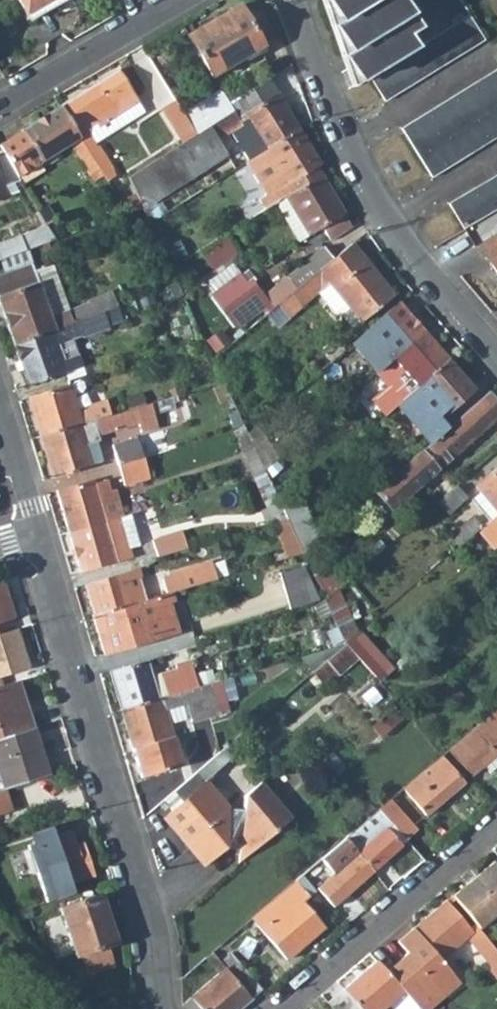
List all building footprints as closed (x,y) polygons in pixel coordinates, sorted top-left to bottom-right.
[(30,20),(65,0),(18,0),(30,20)] [(351,88),(369,77),(414,49),(415,49),(407,37),(419,29),(402,0),(320,0),(351,88)] [(469,17),(460,0),(402,0),(419,29),(407,37),(415,49),(469,17)] [(212,75),(263,45),(238,5),(188,34),(212,75)] [(469,17),(415,49),(414,49),(369,77),(385,103),(484,42),(469,17)] [(95,143),(88,132),(135,103),(136,102),(116,70),(77,94),(59,105),(88,152),(97,147),(95,143)] [(496,137),(496,70),(401,128),(431,177),(496,137)] [(266,148),(298,130),(267,79),(228,102),(233,110),(196,134),(183,141),(127,177),(135,194),(141,206),(147,218),(153,216),(147,201),(226,154),(218,140),(225,135),(243,125),(241,122),(248,118),(266,148)] [(228,102),(221,90),(183,113),(196,134),(233,110),(228,102)] [(183,141),(196,134),(183,113),(174,99),(162,106),(183,141)] [(135,103),(88,132),(95,143),(141,114),(135,103)] [(0,141),(0,150),(15,176),(40,161),(68,144),(76,156),(87,174),(92,172),(94,176),(100,171),(92,159),(88,152),(59,105),(0,141)] [(225,135),(242,163),(243,162),(266,148),(248,118),(241,122),(243,125),(225,135)] [(314,167),(318,164),(298,130),(266,148),(243,162),(264,196),(257,200),(263,210),(274,203),(284,197),(286,196),(299,189),(319,177),(314,167)] [(76,156),(68,144),(40,161),(48,174),(76,156)] [(97,147),(88,152),(92,159),(101,154),(97,147)] [(0,150),(0,195),(5,193),(2,186),(18,180),(15,176),(0,150)] [(100,171),(110,165),(103,153),(101,154),(92,159),(100,171)] [(351,229),(349,227),(319,177),(299,189),(286,196),(284,197),(307,236),(321,228),(329,242),(330,242),(351,229)] [(449,206),(463,231),(468,228),(496,212),(496,179),(449,206)] [(135,194),(119,200),(126,211),(141,206),(135,194)] [(298,242),(307,236),(284,197),(274,203),(298,242)] [(44,202),(34,207),(42,221),(52,215),(44,202)] [(141,206),(126,211),(120,213),(125,226),(147,218),(141,206)] [(496,275),(496,212),(468,228),(496,275)] [(0,241),(0,255),(1,258),(52,239),(44,225),(0,241)] [(229,235),(203,250),(214,268),(239,253),(229,235)] [(279,302),(335,258),(345,250),(339,242),(330,249),(325,248),(270,290),(279,302)] [(360,323),(394,296),(352,244),(345,250),(335,258),(279,302),(277,304),(288,316),(315,296),(331,317),(341,319),(348,329),(359,321),(360,323)] [(12,340),(102,308),(116,303),(110,288),(87,297),(88,301),(66,310),(50,267),(34,272),(31,261),(0,272),(0,308),(12,340)] [(253,281),(255,280),(247,269),(240,274),(247,284),(253,281)] [(253,281),(247,284),(240,274),(210,295),(230,326),(261,305),(257,300),(263,296),(253,281)] [(399,403),(449,361),(399,301),(350,344),(362,358),(399,403)] [(288,316),(277,304),(267,311),(265,313),(275,326),(288,316)] [(102,308),(12,340),(28,383),(81,364),(76,350),(72,352),(66,337),(73,334),(70,325),(75,324),(79,335),(108,325),(102,308)] [(329,362),(344,349),(337,338),(321,351),(329,362)] [(362,358),(350,344),(344,349),(329,362),(318,371),(330,385),(362,358)] [(474,391),(449,361),(399,403),(396,404),(429,443),(444,430),(435,419),(452,405),(454,407),(474,391)] [(28,397),(39,435),(108,414),(104,400),(90,404),(87,409),(77,412),(69,385),(28,397)] [(410,460),(406,464),(373,492),(389,511),(414,490),(420,485),(436,470),(496,417),(496,405),(488,393),(444,430),(429,443),(410,460)] [(108,414),(39,435),(52,476),(90,465),(89,461),(84,444),(94,441),(98,440),(97,434),(102,432),(113,429),(108,414)] [(136,436),(112,443),(118,463),(142,455),(136,436)] [(89,461),(99,458),(94,441),(84,444),(89,461)] [(123,483),(148,475),(142,455),(118,463),(123,483)] [(475,487),(479,492),(469,501),(487,523),(488,523),(496,515),(496,469),(475,487)] [(430,496),(446,482),(436,470),(420,485),(430,496)] [(110,517),(109,512),(103,514),(93,481),(92,477),(57,488),(68,529),(110,517)] [(115,515),(104,477),(93,481),(103,514),(109,512),(110,517),(115,515)] [(453,487),(435,503),(434,503),(447,516),(464,501),(453,487)] [(285,518),(288,524),(307,516),(295,490),(278,504),(285,518)] [(110,517),(68,529),(80,571),(130,556),(118,515),(115,515),(110,517)] [(488,523),(496,533),(496,515),(488,523)] [(288,524),(301,553),(318,539),(307,516),(288,524)] [(480,529),(472,518),(448,537),(457,548),(475,534),(480,529)] [(487,523),(480,529),(475,534),(485,546),(496,537),(496,533),(488,523),(487,523)] [(186,547),(181,529),(152,538),(157,555),(186,547)] [(212,578),(208,562),(160,575),(165,591),(173,589),(212,578)] [(318,599),(303,565),(277,571),(294,606),(318,599)] [(84,582),(92,612),(145,597),(137,567),(84,582)] [(2,579),(0,580),(0,622),(14,617),(2,579)] [(330,616),(344,606),(334,587),(322,598),(330,616)] [(145,597),(92,612),(103,651),(178,629),(169,597),(175,595),(173,589),(165,591),(145,597)] [(343,642),(356,631),(344,606),(330,616),(341,639),(343,642)] [(17,627),(0,633),(0,675),(28,666),(17,627)] [(343,642),(377,680),(391,669),(357,630),(356,631),(343,642)] [(195,686),(188,661),(171,666),(173,671),(152,676),(147,659),(111,669),(122,707),(195,686)] [(122,707),(141,774),(182,764),(171,724),(228,708),(219,678),(218,679),(195,686),(122,707)] [(32,726),(18,680),(2,685),(0,685),(0,736),(32,726)] [(495,755),(496,753),(496,708),(449,749),(470,775),(485,764),(484,762),(476,752),(487,744),(494,754),(495,755)] [(2,788),(4,788),(47,774),(33,726),(32,726),(0,736),(0,783),(2,788)] [(332,732),(317,744),(335,766),(350,754),(332,732)] [(476,752),(484,762),(494,754),(487,744),(476,752)] [(228,807),(204,779),(228,759),(228,752),(224,745),(223,746),(172,790),(181,801),(164,816),(186,843),(228,807)] [(427,814),(464,781),(442,754),(428,767),(420,773),(425,779),(428,777),(432,781),(412,797),(427,814)] [(412,797),(432,781),(428,777),(425,779),(420,773),(404,787),(412,797)] [(239,809),(234,842),(231,867),(287,819),(257,783),(242,796),(239,809)] [(0,789),(0,812),(10,809),(4,788),(2,788),(0,789)] [(384,815),(386,817),(398,808),(390,799),(379,808),(384,815)] [(186,843),(202,863),(222,845),(223,841),(228,808),(228,807),(186,843)] [(223,841),(234,842),(239,809),(228,808),(223,841)] [(378,820),(384,815),(379,808),(373,813),(378,820)] [(403,838),(415,828),(398,808),(386,817),(403,838)] [(373,813),(353,830),(357,833),(367,844),(385,829),(378,820),(373,813)] [(82,841),(74,842),(71,829),(33,841),(48,888),(93,874),(82,841)] [(385,829),(367,844),(357,833),(347,841),(357,853),(372,871),(400,848),(385,829)] [(344,837),(323,855),(330,862),(341,853),(348,861),(357,853),(347,841),(344,837)] [(318,886),(333,904),(372,871),(357,853),(348,861),(318,886)] [(493,862),(452,896),(478,929),(496,913),(496,868),(493,862)] [(322,928),(301,903),(309,896),(295,879),(247,920),(281,962),(322,928)] [(101,894),(60,908),(75,955),(79,954),(91,950),(98,969),(113,964),(106,944),(115,941),(101,894)] [(384,971),(416,1008),(433,1008),(462,985),(441,960),(466,938),(472,934),(445,902),(412,930),(416,934),(400,947),(406,953),(384,971)] [(478,929),(472,934),(485,951),(491,946),(478,929)] [(416,934),(412,930),(396,942),(400,947),(416,934)] [(466,938),(496,977),(496,954),(491,946),(485,951),(472,934),(466,938)] [(91,950),(79,954),(85,974),(98,969),(91,950)] [(238,1008),(250,999),(221,963),(211,951),(201,959),(210,969),(218,972),(182,1004),(185,1008),(238,1008)] [(250,975),(232,954),(221,963),(250,999),(260,990),(250,975)] [(325,1004),(329,1008),(381,1008),(387,1004),(391,1008),(416,1008),(384,971),(375,961),(325,1004)]
